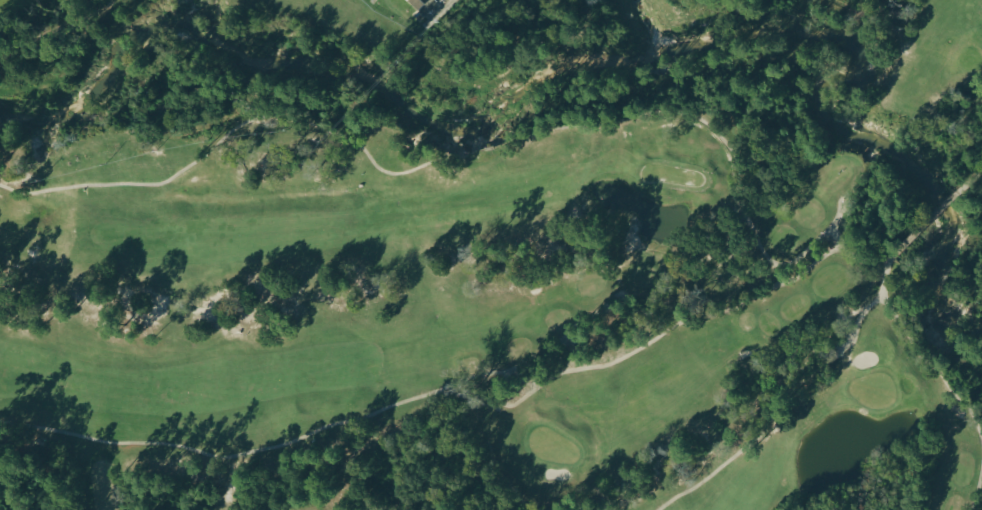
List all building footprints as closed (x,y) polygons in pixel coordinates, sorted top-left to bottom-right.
[(420,0),(408,0),(417,10),(424,4),(420,0)]
